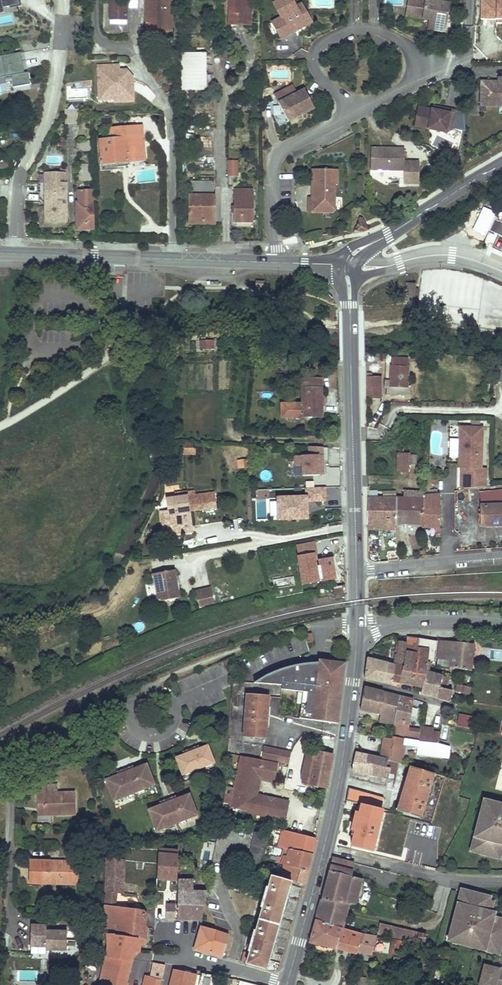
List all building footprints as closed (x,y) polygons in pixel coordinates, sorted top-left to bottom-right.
[(19,0),(0,0),(0,14),(4,13),(3,8),(20,5),(19,0)] [(110,21),(128,21),(128,0),(110,0),(110,21)] [(171,0),(146,0),(146,32),(157,32),(157,26),(171,26),(171,0)] [(231,22),(249,22),(249,4),(254,4),(254,0),(231,0),(231,22)] [(281,37),(301,27),(296,18),(302,14),(297,5),(294,0),(277,0),(274,2),(281,16),(272,20),(278,31),(281,37)] [(406,15),(429,19),(427,28),(444,31),(449,2),(437,0),(408,0),(406,15)] [(480,17),(500,18),(501,22),(501,0),(481,0),(480,17)] [(302,2),(297,5),(302,14),(296,18),(301,27),(312,20),(302,2)] [(31,54),(33,63),(45,61),(44,52),(31,54)] [(206,52),(181,53),(181,90),(206,90),(206,52)] [(0,57),(0,86),(1,94),(14,91),(14,88),(30,85),(28,73),(24,74),(20,53),(0,57)] [(113,65),(98,66),(100,100),(115,99),(116,99),(115,93),(133,92),(133,77),(127,70),(119,70),(119,73),(114,73),(113,65)] [(480,80),(479,104),(498,105),(500,107),(501,107),(501,83),(499,83),(497,81),(480,80)] [(279,100),(298,91),(294,84),(276,94),(279,100)] [(315,106),(306,87),(298,91),(279,100),(289,120),(315,106)] [(133,92),(115,93),(116,99),(115,99),(115,102),(134,101),(133,92)] [(418,105),(414,125),(445,131),(451,127),(454,109),(441,106),(440,110),(431,108),(418,105)] [(78,109),(65,109),(65,123),(79,123),(78,109)] [(144,156),(142,126),(110,128),(110,139),(100,140),(102,164),(128,162),(127,157),(144,156)] [(403,160),(403,147),(370,147),(370,168),(403,168),(403,182),(418,182),(418,160),(407,160),(403,160)] [(11,168),(10,160),(0,161),(0,169),(11,168)] [(237,161),(228,161),(229,176),(238,176),(237,161)] [(93,167),(79,167),(79,181),(93,180),(93,168),(93,167)] [(336,183),(336,167),(311,167),(311,183),(313,183),(313,187),(311,187),(310,195),(307,195),(307,210),(330,210),(333,207),(333,183),(336,183)] [(66,173),(46,173),(46,206),(66,207),(66,173)] [(214,181),(190,181),(190,219),(202,219),(202,222),(214,222),(214,195),(213,195),(214,181)] [(77,202),(78,230),(95,229),(93,189),(81,190),(79,194),(79,202),(77,202)] [(253,189),(234,189),(234,222),(253,223),(253,189)] [(46,206),(40,206),(40,226),(66,227),(66,222),(45,222),(46,206)] [(66,222),(66,207),(46,206),(45,222),(66,222)] [(487,210),(477,232),(486,236),(496,215),(487,210)] [(360,219),(355,231),(367,230),(362,219),(360,219)] [(458,222),(440,232),(444,239),(462,230),(458,222)] [(443,297),(440,284),(445,282),(443,273),(431,276),(432,283),(424,285),(428,300),(443,297)] [(416,289),(416,284),(407,283),(405,302),(409,302),(415,303),(416,289)] [(418,310),(420,289),(416,289),(415,303),(409,302),(409,305),(408,309),(415,310),(418,310)] [(215,340),(200,340),(200,350),(215,350),(215,340)] [(411,386),(407,386),(408,360),(392,359),(390,391),(410,392),(411,386)] [(368,400),(382,400),(382,378),(368,377),(368,400)] [(321,417),(321,379),(303,379),(303,403),(295,403),(295,409),(291,409),(291,417),(321,417)] [(484,426),(460,425),(458,467),(462,467),(472,467),(471,487),(487,485),(488,468),(482,467),(484,426)] [(195,443),(184,442),(183,454),(195,454),(195,443)] [(310,456),(294,456),(294,466),(303,465),(304,476),(324,475),(323,448),(310,448),(310,456)] [(410,454),(398,454),(398,471),(410,472),(410,454)] [(472,467),(462,467),(462,488),(471,487),(472,467)] [(307,497),(278,498),(279,520),(308,519),(308,502),(326,501),(325,487),(307,488),(307,497)] [(161,512),(164,534),(183,532),(181,512),(216,508),(214,493),(194,496),(193,491),(185,492),(185,493),(167,496),(169,511),(161,512)] [(480,526),(501,526),(501,492),(481,494),(481,505),(480,505),(480,526)] [(426,496),(424,496),(423,527),(440,528),(439,495),(426,496)] [(423,527),(424,496),(417,496),(417,500),(405,499),(397,498),(398,525),(423,527)] [(383,498),(369,498),(368,525),(398,525),(397,498),(392,498),(383,498)] [(335,579),(332,558),(319,560),(320,564),(317,564),(315,552),(317,552),(316,542),(298,544),(303,584),(320,582),(320,580),(322,580),(322,581),(335,579)] [(172,572),(152,575),(157,603),(177,599),(174,584),(171,585),(170,581),(174,580),(172,572)] [(209,590),(194,593),(197,607),(212,604),(209,590)] [(417,653),(419,638),(413,637),(408,637),(407,644),(405,652),(417,653)] [(434,665),(437,641),(427,640),(419,638),(417,653),(405,652),(402,666),(394,664),(391,682),(407,685),(421,687),(424,671),(426,665),(434,665)] [(470,671),(474,646),(455,644),(439,642),(437,658),(450,660),(449,667),(470,671)] [(395,657),(394,664),(402,666),(405,652),(407,644),(403,643),(400,643),(398,655),(395,655),(395,657)] [(394,664),(367,658),(365,669),(364,679),(391,685),(391,682),(394,664)] [(302,693),(300,719),(337,725),(338,714),(340,695),(343,670),(335,669),(336,664),(319,662),(319,665),(313,665),(308,666),(298,667),(292,669),(284,671),(262,679),(253,684),(281,686),(281,691),(302,693)] [(448,678),(424,671),(421,687),(419,693),(428,696),(436,698),(439,687),(445,689),(448,678)] [(470,687),(457,684),(456,691),(462,693),(469,694),(470,687)] [(445,689),(439,687),(436,698),(443,699),(450,701),(452,691),(445,689)] [(400,696),(364,688),(363,697),(360,710),(380,714),(379,722),(394,725),(400,696)] [(268,696),(246,695),(244,736),(265,738),(268,696)] [(411,706),(412,699),(400,696),(394,725),(392,736),(391,738),(407,741),(418,742),(420,730),(408,729),(408,723),(410,715),(411,706)] [(472,718),(459,715),(457,725),(470,727),(472,718)] [(433,729),(420,728),(420,730),(418,742),(439,743),(440,733),(433,732),(433,729)] [(416,753),(448,758),(450,747),(439,743),(418,742),(407,741),(391,738),(391,739),(385,738),(381,759),(368,756),(368,766),(372,767),(370,774),(387,778),(389,773),(390,768),(387,767),(388,760),(397,762),(401,762),(404,743),(417,745),(416,753)] [(208,746),(176,758),(183,774),(214,762),(208,746)] [(291,751),(264,747),(262,758),(289,763),(291,751)] [(308,784),(314,752),(310,751),(308,759),(306,758),(302,775),(304,776),(303,783),(308,784)] [(328,779),(333,756),(314,752),(308,784),(326,789),(328,779)] [(368,756),(356,753),(352,770),(370,774),(372,767),(368,766),(368,756)] [(278,762),(240,756),(232,805),(249,810),(249,811),(276,818),(276,820),(285,822),(289,804),(287,801),(274,798),(273,801),(267,799),(268,796),(261,794),(260,798),(253,796),(254,789),(258,790),(260,779),(260,775),(266,776),(265,780),(269,780),(271,781),(274,782),(278,762)] [(396,775),(397,762),(388,760),(387,767),(390,768),(389,773),(396,775)] [(147,764),(107,780),(115,801),(155,786),(147,764)] [(420,818),(432,774),(410,767),(397,811),(420,818)] [(57,786),(37,786),(37,795),(43,794),(43,811),(58,811),(58,817),(75,816),(75,795),(57,795),(57,786)] [(368,794),(348,789),(347,794),(345,800),(361,804),(365,804),(368,794)] [(43,794),(37,795),(37,807),(37,817),(58,817),(58,811),(43,811),(43,794)] [(189,794),(148,810),(158,831),(198,816),(189,794)] [(383,798),(368,794),(365,804),(381,808),(383,798)] [(484,800),(480,813),(497,803),(484,800)] [(499,858),(501,847),(501,843),(501,842),(501,805),(497,803),(480,813),(470,851),(499,858)] [(354,832),(351,846),(372,851),(376,833),(379,833),(380,827),(378,827),(382,809),(381,808),(365,804),(361,804),(359,813),(356,812),(354,820),(352,831),(354,832)] [(442,825),(391,812),(388,825),(439,838),(442,825)] [(316,838),(283,830),(279,847),(290,849),(311,854),(314,844),(316,838)] [(268,835),(255,831),(246,868),(261,872),(268,835)] [(414,862),(417,849),(402,845),(399,858),(414,862)] [(309,862),(311,854),(290,849),(289,856),(285,856),(283,864),(285,865),(307,870),(309,862)] [(178,856),(158,855),(156,880),(176,881),(178,856)] [(354,863),(332,857),(331,862),(327,877),(321,898),(320,904),(315,920),(342,928),(348,908),(353,909),(354,905),(355,905),(358,895),(360,886),(362,879),(351,876),(354,863)] [(125,861),(107,859),(104,906),(111,906),(112,893),(123,894),(125,861)] [(42,882),(77,883),(78,862),(66,862),(66,866),(51,865),(51,861),(43,861),(42,873),(42,882)] [(272,865),(264,864),(262,873),(269,875),(272,865)] [(307,870),(285,865),(281,878),(303,884),(305,877),(307,870)] [(286,897),(290,882),(271,877),(268,889),(266,888),(261,907),(263,908),(256,932),(254,932),(248,950),(250,951),(250,953),(244,951),(241,962),(246,963),(265,969),(270,952),(286,897)] [(201,920),(206,892),(190,892),(190,881),(178,881),(177,920),(201,920)] [(486,912),(489,900),(490,897),(461,889),(451,927),(462,944),(499,954),(501,942),(501,923),(491,921),(491,922),(486,921),(483,916),(484,911),(486,912)] [(175,905),(166,905),(165,919),(175,919),(175,905)] [(111,906),(104,906),(102,934),(107,935),(122,942),(140,945),(144,946),(146,928),(144,928),(145,923),(146,916),(143,911),(111,906)] [(483,916),(486,921),(491,922),(491,921),(493,916),(490,913),(486,912),(484,911),(483,916)] [(372,955),(376,936),(342,928),(315,920),(310,942),(356,954),(357,951),(372,955)] [(380,924),(378,933),(417,944),(418,941),(424,943),(425,935),(380,924)] [(451,927),(448,940),(462,944),(451,927)] [(228,936),(201,928),(194,949),(203,952),(222,957),(228,936)] [(66,932),(38,930),(38,933),(37,942),(46,943),(45,951),(65,952),(66,932)] [(77,932),(66,932),(65,952),(76,952),(77,932)] [(107,935),(108,949),(100,984),(125,984),(133,951),(122,949),(122,942),(107,935)] [(401,955),(403,949),(395,947),(396,940),(393,940),(391,953),(401,955)] [(403,949),(405,943),(396,940),(395,947),(403,949)] [(46,943),(37,942),(37,951),(45,951),(46,943)] [(140,945),(122,942),(122,949),(133,951),(139,953),(139,950),(140,945)] [(153,964),(150,977),(161,980),(165,966),(154,964),(153,964)] [(491,969),(483,967),(479,984),(501,984),(501,969),(499,968),(497,968),(497,970),(491,969)] [(174,969),(170,984),(194,984),(196,974),(188,972),(174,969)] [(214,975),(207,974),(204,984),(211,984),(214,975)]
